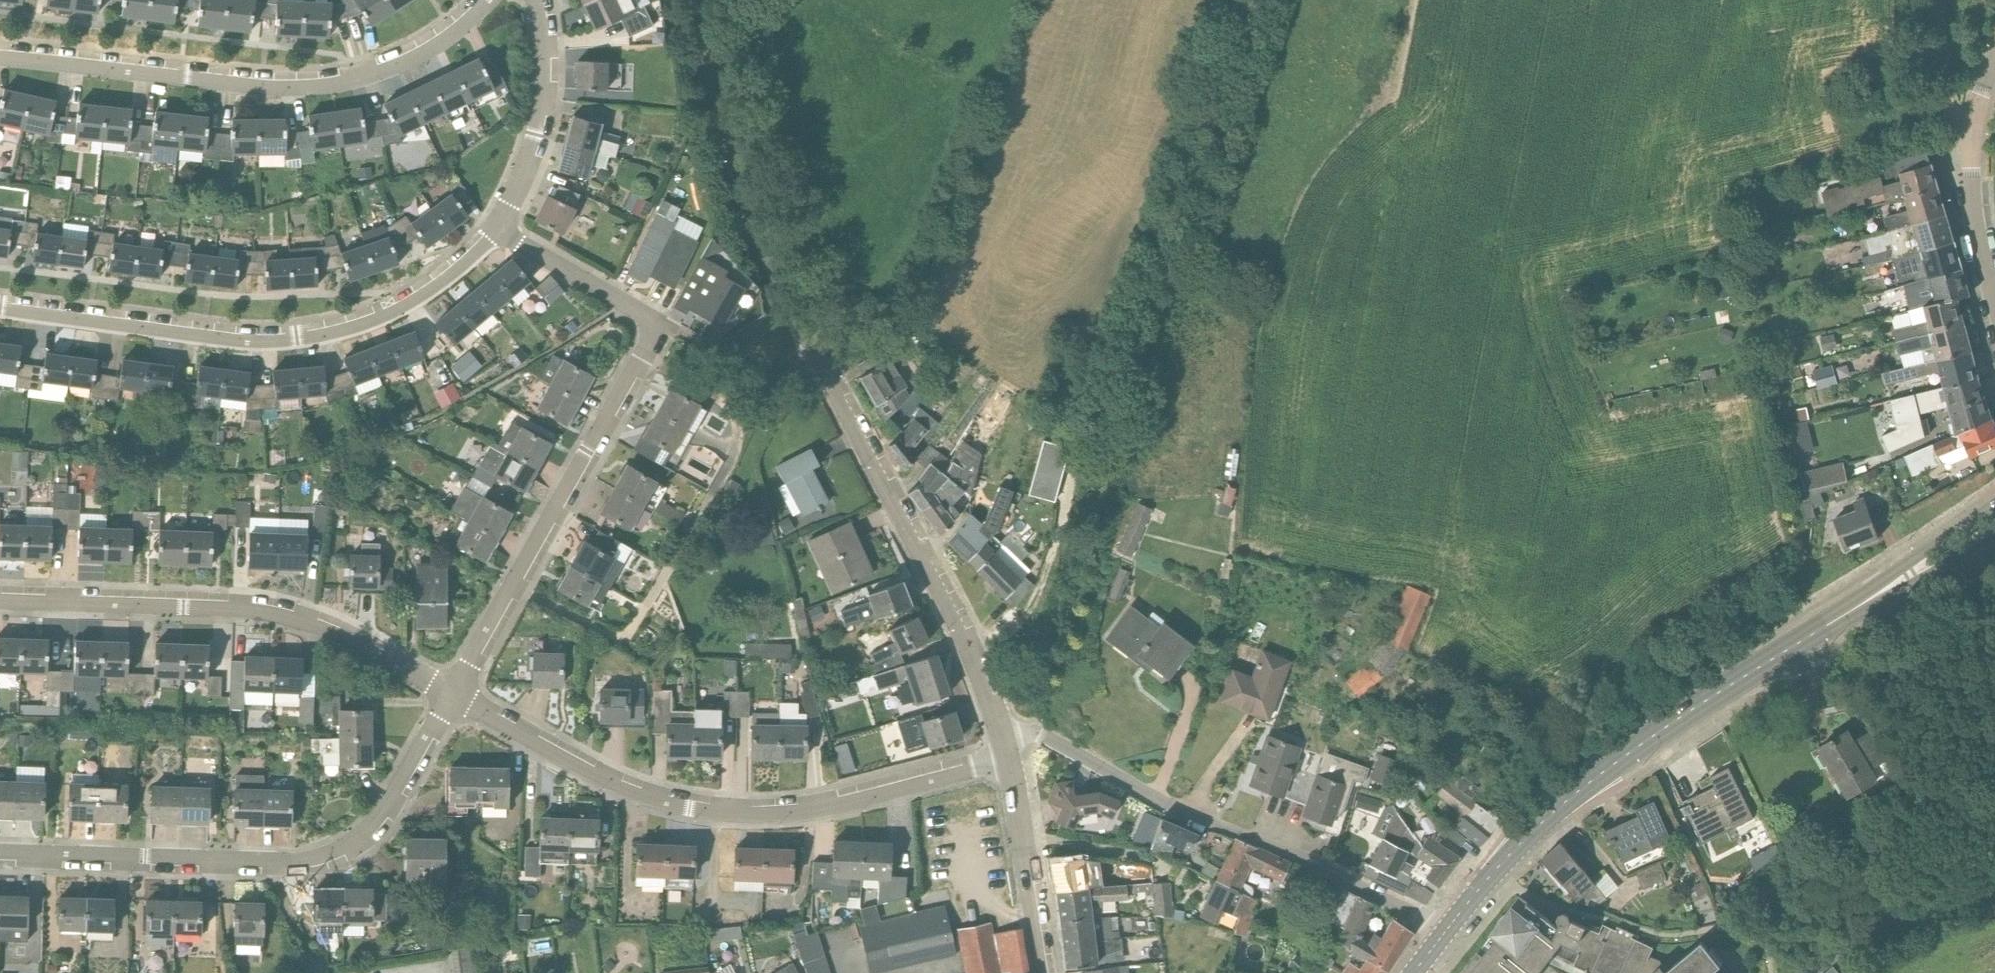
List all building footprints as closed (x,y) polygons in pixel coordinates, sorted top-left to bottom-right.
[(46,6),(72,9),(73,0),(47,0),(46,6)] [(72,9),(98,12),(99,0),(73,0),(72,9)] [(112,0),(124,2),(123,15),(148,18),(151,0),(112,0)] [(189,0),(151,0),(148,18),(174,22),(176,8),(188,10),(189,0)] [(188,10),(200,11),(199,25),(224,28),(228,0),(189,0),(188,10)] [(267,0),(253,0),(253,2),(239,0),(228,0),(224,28),(250,31),(252,18),(265,18),(267,0)] [(282,1),(282,0),(267,0),(265,18),(278,19),(277,34),(303,35),(304,1),(282,1)] [(346,18),(341,0),(329,0),(329,3),(304,1),(303,35),(329,36),(329,23),(346,18)] [(386,0),(341,0),(346,18),(362,10),(371,25),(393,11),(386,0)] [(393,11),(409,0),(386,0),(393,11)] [(596,29),(620,18),(635,10),(631,0),(591,0),(584,3),(596,29)] [(629,37),(653,26),(644,6),(635,10),(620,18),(629,37)] [(483,67),(482,68),(478,59),(455,71),(469,100),(492,89),(496,96),(508,91),(496,67),(486,72),(483,67)] [(608,62),(598,61),(578,61),(576,89),(596,90),(607,91),(608,62)] [(445,110),(469,100),(455,71),(432,82),(445,110)] [(422,121),(445,110),(432,82),(408,94),(422,121)] [(30,96),(5,90),(2,105),(0,105),(0,122),(23,126),(30,96)] [(398,132),(422,121),(408,94),(385,105),(389,114),(376,119),(384,146),(402,142),(398,132)] [(52,116),(55,102),(30,96),(23,126),(48,131),(47,142),(61,144),(62,132),(64,132),(65,118),(52,116)] [(102,140),(106,107),(80,104),(78,119),(65,118),(64,132),(75,135),(75,137),(102,140)] [(142,126),(130,124),(132,110),(106,107),(102,140),(127,143),(127,151),(140,152),(142,126)] [(376,119),(362,123),(360,109),(335,113),(340,146),(365,143),(366,149),(384,146),(376,119)] [(179,147),(182,115),(156,113),(155,127),(142,126),(140,152),(152,153),(153,144),(179,147)] [(312,149),(340,146),(335,113),(309,116),(311,131),(296,133),(298,149),(311,147),(312,149)] [(219,134),(206,133),(208,118),(182,115),(179,147),(204,150),(204,147),(205,147),(204,158),(218,160),(219,134)] [(602,123),(592,121),(573,116),(565,143),(598,152),(599,153),(599,152),(615,157),(619,143),(598,138),(602,123)] [(233,153),(259,153),(259,120),(233,121),(233,135),(219,134),(218,160),(233,161),(233,153)] [(296,133),(285,135),(285,120),(259,120),(259,153),(284,153),(284,160),(299,158),(298,149),(296,133)] [(599,153),(598,152),(565,143),(558,171),(577,176),(587,179),(590,165),(595,166),(599,153)] [(1938,188),(1928,155),(1927,152),(1908,158),(1884,165),(1887,179),(1900,175),(1902,181),(1884,186),(1881,176),(1840,189),(1839,187),(1822,192),(1829,217),(1854,211),(1854,207),(1866,203),(1865,198),(1885,193),(1888,203),(1908,197),(1938,188)] [(25,167),(18,166),(16,180),(22,181),(25,167)] [(373,178),(371,166),(357,168),(359,180),(373,178)] [(0,171),(0,180),(9,181),(10,172),(0,171)] [(470,197),(462,186),(457,179),(446,186),(451,194),(431,208),(448,231),(469,216),(460,205),(470,197)] [(1889,232),(1946,215),(1938,188),(1908,197),(1911,210),(1885,218),(1889,232)] [(574,207),(554,198),(548,195),(536,221),(561,233),(574,207)] [(651,203),(637,197),(630,212),(644,219),(651,203)] [(1860,211),(1863,220),(1877,217),(1874,207),(1860,211)] [(427,247),(448,231),(431,208),(411,223),(405,216),(394,223),(406,243),(419,235),(427,247)] [(673,229),(674,227),(676,222),(659,213),(628,273),(644,281),(648,274),(674,287),(696,241),(673,229)] [(1922,252),(1954,242),(1946,215),(1889,232),(1885,234),(1870,237),(1864,239),(1869,256),(1863,258),(1865,266),(1896,259),(1896,260),(1922,252)] [(25,222),(12,220),(0,219),(0,256),(8,257),(10,243),(22,245),(25,222)] [(62,237),(37,234),(38,224),(25,222),(22,245),(34,246),(32,260),(58,264),(62,237)] [(394,250),(406,243),(394,223),(385,229),(374,232),(378,241),(365,246),(374,272),(399,263),(394,250)] [(98,255),(101,232),(88,230),(87,240),(62,237),(58,264),(84,267),(86,253),(98,255)] [(138,247),(113,244),(115,234),(101,232),(98,255),(111,257),(109,271),(134,274),(138,247)] [(174,266),(177,242),(164,241),(163,250),(138,247),(134,274),(160,277),(162,264),(174,266)] [(214,257),(189,254),(190,244),(177,242),(174,266),(187,267),(185,281),(211,284),(214,257)] [(1930,278),(1962,268),(1954,242),(1922,252),(1896,260),(1903,281),(1916,277),(1916,282),(1930,278)] [(365,246),(342,254),(338,244),(328,246),(331,270),(346,268),(350,280),(374,272),(365,246)] [(317,272),(331,270),(328,246),(315,248),(315,247),(289,249),(291,261),(290,261),(292,287),(318,285),(317,272)] [(290,261),(277,262),(276,250),(264,251),(253,251),(252,275),(265,276),(266,289),(292,287),(290,261)] [(252,275),(253,251),(240,251),(238,260),(214,257),(211,284),(236,288),(238,274),(252,275)] [(759,289),(750,279),(744,289),(723,277),(727,270),(702,257),(674,306),(686,313),(689,308),(723,327),(735,305),(746,312),(759,289)] [(511,296),(530,280),(524,273),(512,259),(493,275),(511,296)] [(1777,268),(1768,270),(1771,282),(1780,280),(1777,268)] [(1957,299),(1969,295),(1962,268),(1930,278),(1916,282),(1886,291),(1890,307),(1920,298),(1921,308),(1957,298),(1957,299)] [(492,312),(511,296),(493,275),(474,291),(492,312)] [(544,298),(550,305),(565,291),(559,284),(544,298)] [(473,329),(492,312),(474,291),(455,307),(473,329)] [(1964,324),(1957,299),(1957,298),(1921,308),(1909,312),(1913,325),(1894,330),(1898,342),(1964,324)] [(453,345),(473,329),(455,307),(435,323),(453,345)] [(578,329),(571,321),(561,329),(568,337),(578,329)] [(1923,364),(1937,361),(1971,352),(1964,324),(1898,342),(1901,357),(1920,352),(1923,364)] [(1717,339),(1731,344),(1734,332),(1720,328),(1717,339)] [(1822,354),(1838,348),(1832,330),(1816,335),(1822,354)] [(422,357),(422,350),(415,331),(391,341),(401,366),(422,357)] [(378,375),(401,366),(391,341),(367,350),(381,385),(382,385),(378,375)] [(19,364),(22,346),(0,343),(0,370),(17,373),(15,387),(28,389),(32,366),(19,364)] [(906,387),(892,364),(901,358),(894,346),(878,355),(855,369),(885,420),(898,407),(907,398),(908,397),(903,389),(906,387)] [(527,357),(520,348),(507,358),(515,367),(527,357)] [(358,395),(381,385),(367,350),(344,359),(349,372),(337,376),(345,398),(347,397),(349,405),(359,401),(356,394),(358,393),(358,395)] [(1945,388),(1978,379),(1971,352),(1937,361),(1923,364),(1883,375),(1886,386),(1941,372),(1945,388)] [(68,383),(72,357),(46,353),(44,368),(32,366),(28,389),(41,390),(43,380),(68,383)] [(592,376),(565,362),(553,355),(549,363),(546,361),(538,377),(579,399),(592,376)] [(108,375),(95,373),(97,360),(72,357),(68,383),(70,384),(69,394),(91,397),(105,399),(108,375)] [(145,390),(148,363),(123,360),(121,376),(108,375),(105,399),(118,401),(119,390),(121,390),(121,387),(145,390)] [(185,382),(172,380),(174,367),(148,363),(145,390),(169,393),(168,404),(172,404),(171,412),(183,413),(185,382)] [(221,396),(225,370),(199,366),(197,383),(185,382),(183,413),(198,414),(198,407),(220,410),(221,396)] [(337,376),(325,380),(324,366),(298,369),(301,396),(324,394),(328,404),(345,398),(337,376)] [(1831,366),(1813,372),(1819,392),(1831,388),(1828,378),(1834,376),(1831,366)] [(1704,380),(1719,376),(1717,368),(1702,372),(1704,380)] [(276,397),(301,396),(298,369),(273,371),(274,385),(261,386),(262,409),(276,408),(276,397)] [(261,386),(249,386),(251,373),(225,370),(221,396),(244,399),(246,398),(246,410),(262,409),(261,386)] [(1985,398),(1978,379),(1945,388),(1890,400),(1897,429),(1882,437),(1889,453),(1926,437),(1925,436),(1930,434),(1926,419),(1921,421),(1920,414),(1949,406),(1950,410),(1985,398)] [(445,380),(435,384),(440,397),(451,393),(445,380)] [(566,423),(579,399),(552,385),(539,408),(566,423)] [(658,413),(685,428),(698,405),(671,390),(658,413)] [(893,454),(904,468),(916,459),(910,452),(926,433),(929,435),(939,423),(907,398),(898,407),(913,420),(897,439),(889,445),(895,453),(893,454)] [(1956,435),(1992,418),(1985,398),(1950,410),(1956,435)] [(1808,408),(1797,411),(1800,422),(1810,420),(1808,408)] [(663,469),(685,428),(658,413),(634,454),(663,469)] [(1952,465),(1994,447),(1994,426),(1992,418),(1956,435),(1956,436),(1905,457),(1908,464),(1913,477),(1942,464),(1952,465)] [(262,421),(249,420),(248,432),(261,433),(262,421)] [(410,422),(398,426),(401,433),(413,429),(410,422)] [(549,444),(523,429),(511,422),(498,445),(536,466),(549,444)] [(1790,426),(1794,442),(1807,439),(1803,422),(1790,426)] [(995,531),(1011,496),(1018,478),(1032,437),(1016,432),(1007,454),(994,486),(999,488),(985,521),(981,525),(992,535),(995,531)] [(1054,502),(1069,448),(1043,440),(1028,495),(1054,502)] [(536,466),(498,445),(492,442),(479,466),(523,490),(536,466)] [(938,534),(954,522),(952,519),(959,514),(951,504),(959,496),(970,504),(970,503),(972,494),(971,494),(976,477),(980,455),(963,443),(953,458),(956,461),(955,463),(962,468),(955,483),(948,477),(933,493),(937,498),(921,511),(938,534)] [(962,468),(955,463),(929,446),(916,462),(926,469),(919,480),(922,483),(908,493),(921,511),(937,498),(933,493),(948,477),(955,483),(962,468)] [(1228,448),(1224,478),(1234,479),(1238,449),(1228,448)] [(803,514),(827,502),(811,470),(819,466),(811,449),(776,467),(785,483),(787,482),(803,514)] [(28,452),(11,452),(11,467),(28,467),(28,452)] [(367,461),(373,465),(376,460),(370,456),(367,461)] [(1908,464),(1905,457),(1896,461),(1899,468),(1908,464)] [(1807,498),(1842,484),(1847,482),(1843,463),(1801,473),(1807,498)] [(666,488),(655,481),(628,466),(616,488),(653,510),(678,525),(685,514),(659,499),(666,488)] [(277,474),(264,473),(263,482),(276,484),(277,474)] [(380,478),(378,484),(386,488),(389,483),(380,478)] [(733,502),(741,484),(729,478),(721,497),(733,502)] [(1211,498),(1220,500),(1217,512),(1228,515),(1231,505),(1236,488),(1225,485),(1223,490),(1214,488),(1211,498)] [(339,493),(347,497),(350,491),(342,487),(339,493)] [(510,513),(483,498),(464,487),(451,509),(460,514),(494,534),(497,536),(510,513)] [(645,525),(653,510),(616,488),(602,513),(629,528),(634,519),(645,525)] [(26,534),(25,559),(51,560),(52,529),(66,529),(67,493),(53,492),(52,527),(26,526),(26,534)] [(1879,539),(1874,525),(1892,520),(1880,492),(1853,501),(1856,510),(1833,518),(1846,552),(1879,539)] [(106,528),(79,528),(81,493),(67,493),(66,529),(79,530),(78,561),(105,561),(106,528)] [(1822,495),(1802,504),(1806,522),(1816,518),(1814,510),(1826,505),(1822,495)] [(409,499),(406,504),(412,507),(413,508),(415,510),(419,509),(422,504),(420,502),(417,500),(414,501),(409,499)] [(250,528),(251,502),(236,501),(236,514),(234,514),(234,527),(250,528)] [(1130,556),(1141,534),(1152,509),(1137,501),(1116,549),(1130,556)] [(348,509),(341,503),(334,512),(340,517),(348,509)] [(325,533),(329,507),(315,505),(312,531),(325,533)] [(146,532),(147,511),(133,511),(132,530),(106,528),(105,561),(131,562),(133,531),(146,532)] [(186,532),(160,531),(160,511),(147,511),(146,532),(160,532),(158,563),(185,564),(186,532)] [(234,527),(234,514),(213,514),(212,533),(186,532),(185,564),(212,565),(213,534),(226,535),(227,527),(234,527)] [(497,536),(494,534),(460,514),(450,534),(447,539),(484,559),(497,536)] [(968,560),(992,535),(981,525),(970,514),(948,540),(968,560)] [(788,517),(777,523),(783,534),(794,528),(788,517)] [(873,574),(854,534),(849,523),(808,542),(820,567),(828,563),(840,589),(873,574)] [(770,524),(758,528),(764,548),(776,544),(770,524)] [(0,525),(0,558),(25,559),(26,526),(0,525)] [(631,548),(605,534),(599,530),(590,545),(585,542),(573,565),(610,586),(623,563),(622,562),(631,548)] [(276,568),(277,535),(249,534),(248,566),(276,568)] [(276,568),(306,569),(307,536),(277,535),(276,568)] [(1030,571),(1012,553),(1005,547),(992,535),(968,560),(1006,598),(1007,596),(1016,605),(1034,585),(1024,577),(1030,571)] [(379,570),(379,556),(380,544),(361,543),(360,555),(350,555),(349,586),(391,587),(391,570),(379,570)] [(1234,559),(1222,558),(1220,579),(1232,580),(1234,559)] [(600,603),(610,586),(573,565),(559,589),(586,604),(589,598),(600,603)] [(446,628),(447,568),(417,567),(417,628),(446,628)] [(1109,597),(1119,600),(1130,572),(1120,567),(1109,597)] [(878,617),(911,605),(902,581),(868,594),(872,602),(840,612),(845,627),(860,622),(878,617)] [(1431,596),(1407,586),(1383,639),(1406,652),(1431,596)] [(807,630),(800,600),(792,602),(799,631),(807,630)] [(820,605),(808,611),(812,623),(825,617),(820,605)] [(1140,655),(1167,676),(1189,648),(1161,626),(1158,631),(1130,610),(1108,638),(1137,660),(1140,655)] [(901,654),(928,640),(917,616),(889,630),(895,642),(871,654),(875,664),(879,674),(905,665),(901,654)] [(22,639),(0,638),(0,672),(21,673),(22,639)] [(48,671),(49,640),(22,639),(21,673),(48,674),(47,707),(21,706),(20,714),(59,715),(60,707),(61,671),(48,671)] [(1384,678),(1406,652),(1383,639),(1369,659),(1344,681),(1358,698),(1384,678)] [(101,676),(102,642),(75,641),(74,672),(61,671),(60,707),(61,691),(74,692),(75,675),(101,676)] [(128,674),(129,642),(102,642),(101,676),(128,676),(127,694),(141,694),(141,674),(128,674)] [(181,678),(182,644),(156,643),(155,674),(141,674),(141,694),(155,694),(155,677),(181,678)] [(208,676),(209,645),(182,644),(181,678),(208,679),(207,696),(221,697),(222,676),(208,676)] [(791,644),(741,645),(741,660),(791,659),(791,644)] [(1268,720),(1285,675),(1290,662),(1262,651),(1252,678),(1232,670),(1220,701),(1268,720)] [(533,684),(561,685),(562,655),(534,654),(533,684)] [(918,704),(948,694),(935,655),(905,665),(879,674),(862,679),(866,692),(908,679),(918,704)] [(243,709),(244,691),(274,692),(275,658),(245,657),(245,661),(231,660),(230,709),(243,709)] [(302,693),(303,659),(275,658),(274,692),(302,693)] [(795,663),(781,663),(781,673),(795,673),(795,663)] [(662,690),(661,676),(651,677),(651,690),(662,690)] [(819,715),(811,681),(801,683),(803,693),(800,694),(806,714),(807,718),(819,715)] [(642,719),(642,689),(629,688),(629,690),(601,689),(600,720),(628,721),(628,719),(642,719)] [(671,690),(662,690),(651,690),(651,716),(663,716),(663,726),(667,726),(667,756),(693,756),(694,725),(694,712),(672,711),(671,690)] [(737,717),(737,692),(724,692),(724,702),(723,717),(737,717)] [(749,717),(750,692),(737,692),(737,717),(749,717)] [(340,696),(314,698),(313,714),(332,713),(332,726),(340,725),(340,738),(371,738),(370,710),(340,710),(340,696)] [(313,723),(313,714),(314,698),(300,697),(299,723),(313,723)] [(694,712),(695,725),(694,725),(693,756),(720,756),(721,726),(720,717),(723,717),(724,702),(717,702),(716,709),(695,709),(694,712)] [(806,727),(806,719),(806,714),(798,714),(798,704),(780,703),(779,713),(779,757),(806,758),(806,727)] [(243,711),(232,711),(231,727),(243,727),(243,711)] [(922,722),(930,747),(962,737),(954,712),(922,722)] [(752,757),(779,757),(779,713),(752,713),(752,726),(752,757)] [(18,735),(18,732),(9,732),(8,742),(17,742),(18,735)] [(1869,733),(1854,742),(1848,732),(1820,748),(1823,752),(1818,756),(1825,768),(1830,765),(1849,797),(1876,781),(1870,770),(1885,760),(1869,733)] [(29,736),(20,735),(20,742),(19,744),(29,744),(29,736)] [(1294,801),(1305,770),(1298,768),(1301,760),(1296,758),(1299,747),(1268,736),(1250,785),(1294,801)] [(312,739),(311,737),(302,738),(303,753),(312,753),(312,739)] [(320,738),(312,739),(312,753),(320,752),(320,738)] [(340,738),(320,738),(320,752),(320,754),(341,753),(341,765),(371,765),(371,738),(340,738)] [(1379,754),(1371,779),(1390,786),(1398,761),(1379,754)] [(852,759),(839,763),(842,774),(855,770),(852,759)] [(1329,825),(1344,785),(1351,788),(1353,780),(1363,784),(1368,768),(1341,759),(1333,781),(1305,770),(1294,801),(1306,806),(1303,815),(1329,825)] [(478,806),(479,768),(466,768),(466,767),(451,766),(451,772),(446,772),(445,816),(467,816),(468,806),(478,806)] [(1703,844),(1754,819),(1729,768),(1711,777),(1715,786),(1688,800),(1690,804),(1685,807),(1703,844)] [(1460,772),(1452,783),(1471,797),(1478,787),(1460,772)] [(508,812),(508,774),(479,773),(478,806),(493,806),(493,812),(508,812)] [(262,825),(263,790),(264,775),(236,774),(234,824),(262,825)] [(1058,814),(1055,821),(1072,829),(1079,813),(1097,811),(1112,818),(1119,800),(1099,792),(1087,793),(1086,786),(1073,788),(1072,780),(1056,782),(1048,801),(1058,814)] [(16,783),(0,782),(0,816),(15,816),(16,783)] [(1500,821),(1470,798),(1448,782),(1438,795),(1458,810),(1449,821),(1480,845),(1500,821)] [(15,816),(43,817),(44,784),(16,783),(15,816)] [(97,819),(98,785),(70,784),(69,818),(97,819)] [(311,787),(311,793),(317,795),(322,792),(321,786),(315,784),(311,787)] [(97,819),(126,820),(127,786),(98,785),(97,819)] [(180,822),(181,787),(153,787),(152,821),(180,822)] [(180,822),(208,823),(209,788),(181,787),(180,822)] [(262,825),(291,825),(292,791),(263,790),(262,825)] [(1359,795),(1356,808),(1364,810),(1367,797),(1359,795)] [(1402,896),(1410,880),(1421,886),(1426,879),(1425,878),(1432,868),(1415,856),(1420,847),(1397,816),(1387,802),(1371,832),(1383,838),(1364,876),(1402,896)] [(1635,858),(1672,841),(1655,802),(1636,810),(1639,816),(1606,831),(1611,844),(1616,842),(1621,853),(1631,849),(1635,858)] [(568,855),(569,819),(541,818),(540,847),(539,863),(541,863),(541,858),(568,859),(568,855)] [(596,856),(597,820),(569,819),(568,855),(596,856)] [(1190,851),(1198,834),(1161,819),(1150,849),(1170,857),(1172,852),(1174,845),(1190,851)] [(1450,827),(1444,835),(1459,847),(1465,839),(1450,827)] [(1437,829),(1431,837),(1438,842),(1443,834),(1437,829)] [(1459,860),(1427,837),(1420,847),(1415,856),(1432,868),(1425,878),(1439,888),(1459,860)] [(407,839),(407,880),(444,881),(444,840),(407,839)] [(1236,889),(1247,867),(1281,882),(1290,863),(1237,839),(1219,881),(1236,889)] [(831,892),(831,901),(847,902),(848,877),(861,878),(862,843),(834,842),(834,867),(812,867),(812,892),(831,892)] [(889,876),(891,844),(862,843),(861,878),(879,879),(877,905),(906,898),(907,877),(889,876)] [(1607,897),(1570,851),(1562,843),(1543,859),(1564,885),(1564,884),(1578,901),(1594,907),(1607,897)] [(664,887),(666,845),(637,844),(636,875),(637,875),(637,885),(641,886),(664,887)] [(692,889),(694,846),(666,845),(664,887),(692,889)] [(525,846),(525,847),(525,876),(540,876),(541,863),(539,863),(540,847),(525,846)] [(763,879),(764,849),(736,848),(735,878),(734,886),(763,887),(763,879)] [(791,887),(792,850),(764,849),(763,879),(763,887),(791,887)] [(1102,887),(1099,860),(1082,858),(1050,862),(1055,891),(1102,887)] [(1637,874),(1643,889),(1667,880),(1661,864),(1637,874)] [(1254,899),(1236,889),(1219,881),(1203,918),(1222,927),(1230,912),(1248,921),(1253,911),(1249,909),(1254,899)] [(1154,913),(1172,918),(1171,911),(1169,883),(1152,885),(1154,913)] [(1703,884),(1694,888),(1699,898),(1707,893),(1703,884)] [(1127,899),(1126,886),(1124,886),(1102,887),(1055,891),(1058,920),(1090,917),(1089,907),(1102,906),(1101,901),(1127,899)] [(342,939),(342,931),(344,889),(315,889),(315,939),(342,939)] [(371,931),(371,890),(344,889),(342,931),(371,931)] [(29,897),(0,896),(0,926),(28,927),(29,897)] [(1360,940),(1373,904),(1358,896),(1339,941),(1367,959),(1381,938),(1373,932),(1365,943),(1360,940)] [(1516,903),(1462,972),(1529,972),(1551,944),(1556,948),(1558,946),(1578,955),(1574,965),(1586,971),(1588,972),(1665,972),(1671,968),(1649,958),(1654,948),(1633,937),(1634,934),(1618,926),(1616,930),(1603,924),(1599,933),(1561,915),(1555,907),(1547,917),(1521,897),(1516,903)] [(86,929),(86,899),(59,898),(58,937),(85,937),(86,929)] [(112,930),(113,899),(86,899),(86,929),(112,930)] [(174,940),(174,931),(174,901),(147,900),(146,939),(174,940)] [(200,932),(201,902),(174,901),(174,931),(200,932)] [(262,945),(263,904),(236,903),(235,944),(262,945)] [(860,927),(866,954),(891,949),(903,946),(915,943),(928,941),(940,938),(952,936),(945,907),(860,927)] [(1172,918),(1182,920),(1184,912),(1174,910),(1172,918)] [(517,929),(530,929),(530,915),(517,915),(517,929)] [(1093,941),(1120,937),(1120,932),(1111,932),(1108,917),(1091,918),(1090,917),(1058,920),(1061,944),(1093,941)] [(1386,971),(1412,932),(1394,920),(1381,938),(1367,959),(1359,971),(1348,964),(1343,972),(1385,972),(1386,971)] [(1018,928),(991,934),(989,923),(959,929),(968,972),(1025,972),(1018,928)] [(423,951),(448,947),(450,941),(435,927),(429,943),(427,942),(423,951)] [(459,935),(467,937),(468,931),(460,929),(459,935)] [(716,930),(717,941),(727,940),(726,929),(716,930)] [(795,940),(799,951),(821,944),(818,933),(795,940)] [(945,961),(957,959),(952,936),(940,938),(945,961)] [(1061,944),(1064,968),(1098,965),(1097,957),(1121,949),(1120,937),(1093,941),(1061,944)] [(932,964),(945,961),(940,938),(928,941),(932,964)] [(920,967),(932,964),(928,941),(915,943),(920,967)] [(1716,970),(1719,968),(1707,954),(1710,951),(1702,942),(1671,968),(1665,972),(1719,972),(1716,970)] [(908,970),(920,967),(915,943),(903,946),(908,970)] [(821,944),(799,951),(803,962),(825,956),(821,944)] [(895,972),(908,970),(903,946),(891,949),(893,961),(895,972)] [(450,972),(474,972),(471,949),(447,952),(450,972)] [(868,966),(893,961),(891,949),(866,954),(868,966)] [(803,962),(807,972),(808,972),(829,968),(825,956),(803,962)] [(1304,964),(1295,956),(1288,964),(1297,972),(1301,968),(1304,964)] [(1329,967),(1316,959),(1301,968),(1303,972),(1322,972),(1329,967)] [(616,966),(609,960),(602,967),(608,972),(610,972),(616,966)] [(895,972),(893,961),(868,966),(870,972),(893,972),(895,972)] [(793,963),(776,972),(798,972),(793,963)] [(48,965),(48,972),(57,972),(57,965),(48,965)] [(731,965),(716,972),(735,972),(731,965)]
